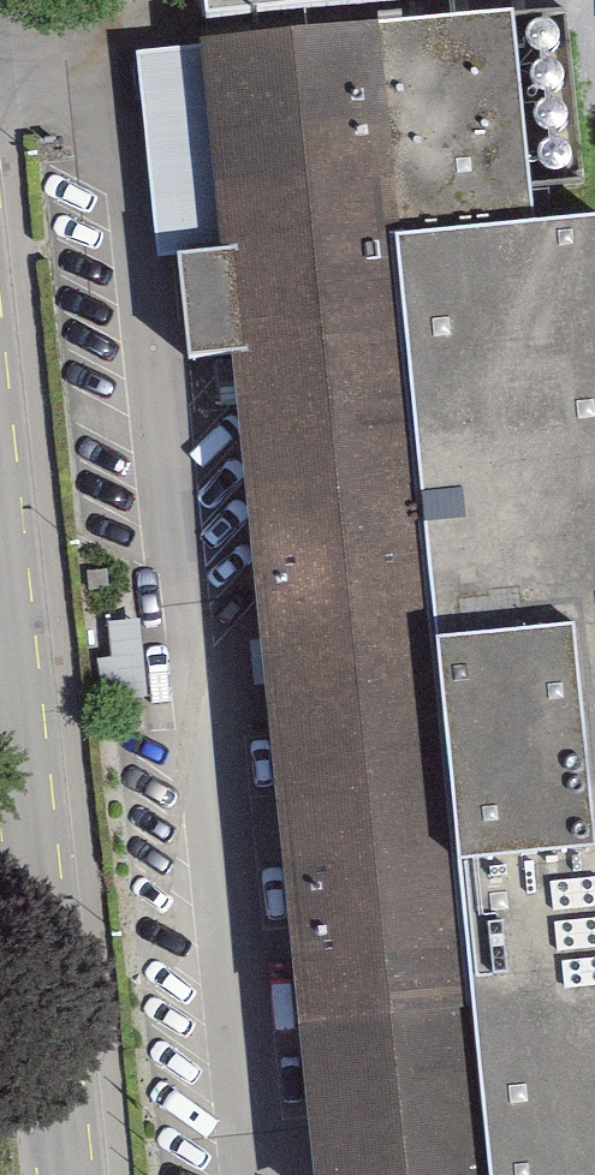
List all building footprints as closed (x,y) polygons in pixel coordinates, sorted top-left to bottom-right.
[(229,33),(486,0),(225,0),(229,33)] [(252,38),(133,52),(169,361),(250,351),(332,1174),(594,1174),(594,212),(535,219),(510,4),(467,9),(252,38)]
